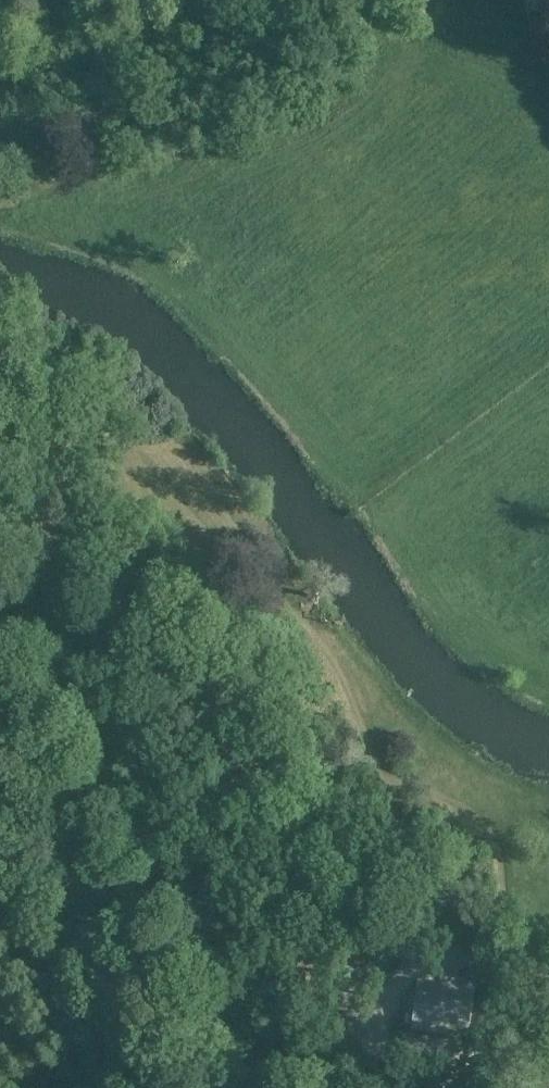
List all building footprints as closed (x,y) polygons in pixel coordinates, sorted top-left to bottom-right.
[(548,10),(548,0),(526,0),(526,3),(532,11),(539,11),(542,16),(548,10)] [(417,980),(410,1030),(468,1037),(474,987),(417,980)]
